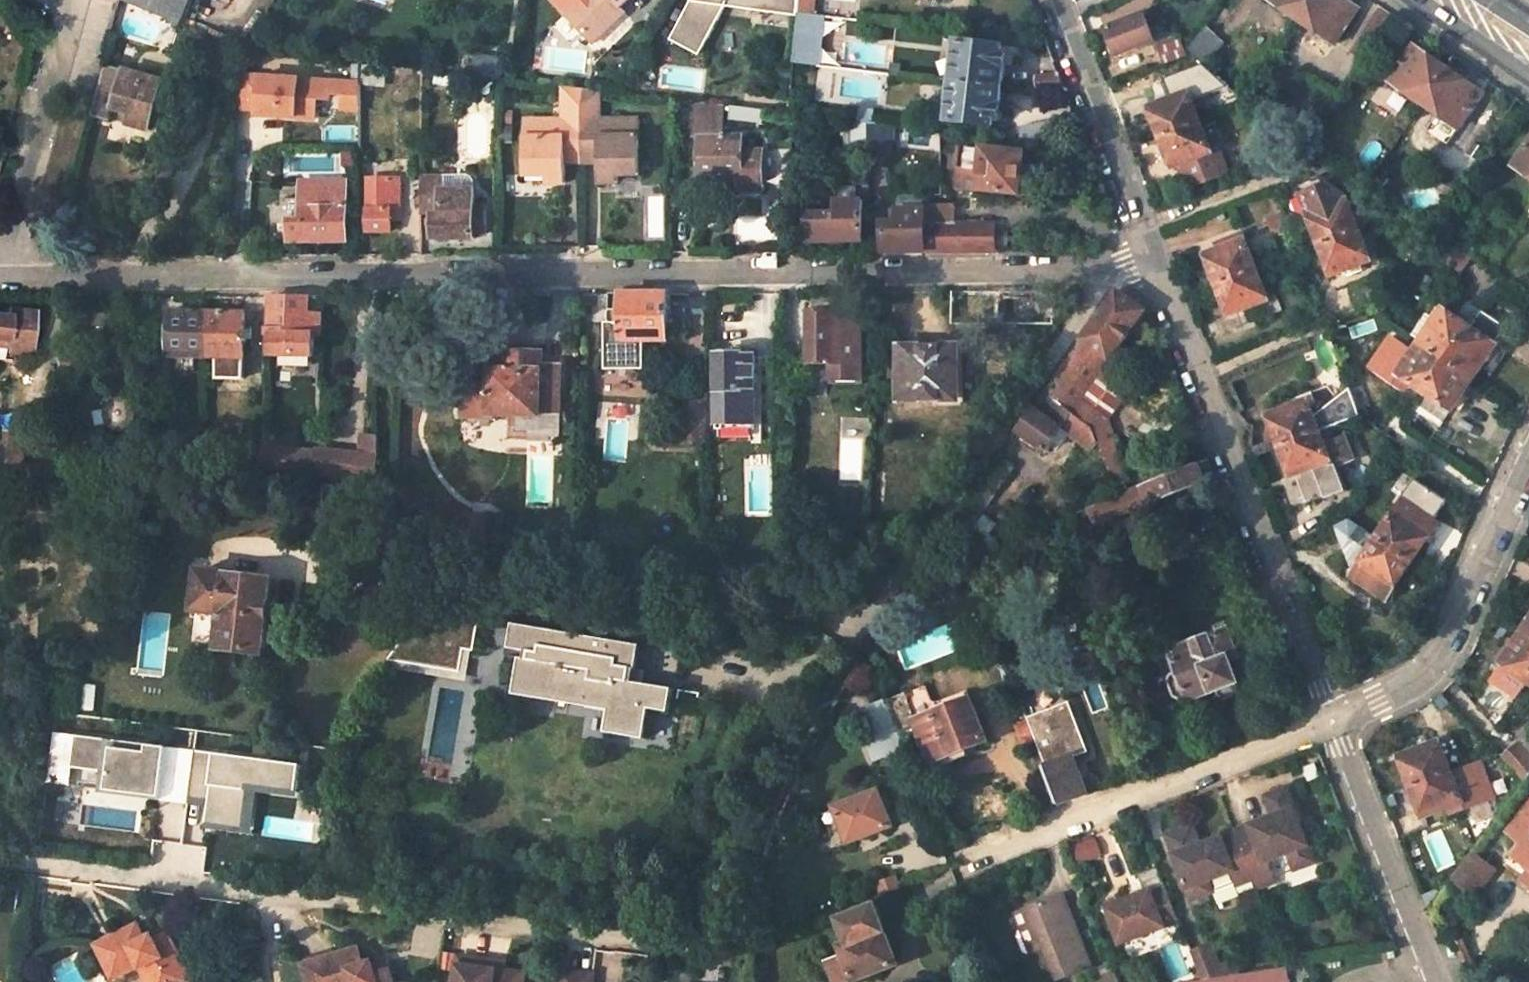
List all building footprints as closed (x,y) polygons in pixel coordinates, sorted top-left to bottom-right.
[(125,1),(183,26),(195,0),(125,0),(125,1)] [(596,43),(619,21),(613,15),(630,0),(580,0),(567,12),(596,43)] [(669,40),(698,56),(724,9),(771,14),(773,0),(692,0),(669,40)] [(771,14),(795,17),(797,5),(780,3),(780,0),(773,0),(771,14)] [(795,17),(790,62),(819,65),(824,16),(811,14),(813,0),(797,0),(795,17)] [(1301,21),(1315,0),(1268,0),(1301,21)] [(1357,10),(1342,0),(1315,0),(1301,21),(1334,44),(1357,10)] [(1364,59),(1393,15),(1380,6),(1351,51),(1364,59)] [(613,15),(619,21),(628,14),(623,8),(613,15)] [(1152,41),(1142,16),(1104,31),(1115,57),(1152,41)] [(1002,47),(960,43),(958,60),(943,59),(941,81),(956,83),(1001,88),(1006,53),(1001,53),(1002,47)] [(1446,70),(1412,47),(1388,80),(1423,104),(1446,70)] [(148,131),(161,83),(103,66),(89,115),(113,120),(116,110),(131,116),(128,125),(148,131)] [(385,70),(366,68),(364,81),(384,83),(385,70)] [(1457,127),(1480,94),(1446,70),(1423,104),(1457,127)] [(1057,73),(1036,76),(1036,90),(1064,92),(1057,73)] [(332,83),(242,76),(239,110),(259,112),(259,116),(316,121),(318,99),(331,100),(332,83)] [(956,83),(952,123),(994,128),(994,123),(999,124),(1001,88),(956,83)] [(360,85),(346,84),(345,101),(361,102),(360,85)] [(562,121),(523,121),(523,176),(547,176),(547,184),(565,184),(565,165),(565,156),(580,156),(595,155),(596,165),(596,184),(614,183),(615,176),(637,175),(636,121),(593,121),(592,91),(562,88),(562,121)] [(1199,124),(1187,93),(1149,108),(1160,139),(1199,124)] [(361,102),(345,101),(344,111),(361,112),(361,102)] [(721,106),(694,103),(694,116),(721,116),(721,106)] [(760,123),(761,110),(729,106),(727,119),(760,123)] [(877,113),(862,111),(860,121),(867,122),(867,124),(875,125),(877,113)] [(699,137),(700,179),(743,180),(743,191),(763,192),(763,153),(743,153),(743,138),(722,138),(721,116),(694,116),(694,138),(699,137)] [(1022,129),(1022,140),(1058,144),(1050,123),(1022,129)] [(887,155),(887,126),(875,125),(867,124),(867,130),(867,156),(887,155)] [(1178,165),(1210,152),(1199,124),(1160,139),(1172,168),(1178,165)] [(867,156),(867,130),(848,131),(849,156),(862,156),(867,156)] [(1513,165),(1528,176),(1528,141),(1513,165)] [(960,162),(957,188),(1019,194),(1023,154),(983,148),(983,151),(962,148),(961,150),(952,149),(951,160),(960,162)] [(1210,152),(1178,165),(1188,191),(1227,176),(1217,150),(1210,153),(1210,152)] [(580,156),(579,165),(596,165),(595,155),(580,156)] [(565,165),(579,165),(580,156),(565,156),(565,165)] [(447,174),(447,186),(478,186),(478,174),(447,174)] [(368,181),(367,233),(388,233),(388,180),(368,181)] [(287,218),(287,240),(346,241),(345,182),(300,181),(300,219),(287,218)] [(435,184),(421,185),(421,215),(432,214),(436,214),(435,184)] [(1358,232),(1343,195),(1333,189),(1322,192),(1321,189),(1301,196),(1320,246),(1358,232)] [(898,196),(898,211),(924,210),(924,209),(924,196),(898,196)] [(808,241),(861,240),(860,200),(840,200),(839,213),(807,214),(808,241)] [(432,239),(435,239),(473,239),(473,234),(484,234),(484,207),(472,207),(472,214),(436,214),(432,214),(432,239)] [(995,251),(994,226),(953,225),(953,209),(924,209),(924,210),(924,252),(979,251),(995,251)] [(906,252),(924,252),(924,210),(898,211),(898,222),(884,222),(884,252),(906,252)] [(1332,274),(1369,260),(1358,232),(1320,246),(1332,274)] [(1255,271),(1244,242),(1206,256),(1217,286),(1255,271)] [(1229,315),(1267,300),(1255,271),(1217,286),(1229,315)] [(952,293),(952,325),(1054,324),(1054,292),(952,293)] [(1107,418),(1082,400),(1143,312),(1115,293),(1041,395),(1091,430),(1094,437),(1107,418)] [(609,323),(603,323),(603,370),(642,369),(642,340),(666,340),(666,294),(637,295),(609,295),(609,323)] [(581,306),(597,305),(597,295),(581,295),(581,306)] [(271,337),(270,354),(313,356),(313,335),(319,335),(319,316),(306,316),(306,297),(273,297),(271,330),(264,330),(264,337),(271,337)] [(0,314),(0,346),(27,348),(30,311),(4,308),(4,315),(0,314)] [(205,312),(169,311),(167,356),(204,357),(205,312)] [(1471,330),(1443,311),(1428,332),(1428,336),(1432,338),(1427,348),(1447,362),(1471,330)] [(240,379),(241,313),(205,312),(204,357),(214,358),(214,378),(240,379)] [(860,378),(860,364),(861,320),(836,319),(836,314),(812,314),(811,364),(831,364),(831,378),(860,378)] [(1480,368),(1495,346),(1471,330),(1447,362),(1467,375),(1472,367),(1476,370),(1480,368)] [(901,372),(901,400),(953,400),(953,380),(959,380),(958,346),(907,347),(907,372),(901,372)] [(1415,353),(1399,375),(1425,392),(1447,362),(1427,348),(1422,354),(1418,352),(1415,353)] [(463,383),(462,418),(492,419),(492,414),(540,415),(540,413),(559,413),(561,366),(541,365),(542,353),(507,352),(506,370),(490,370),(490,384),(463,383)] [(755,422),(755,355),(742,355),(742,352),(718,352),(718,422),(755,422)] [(63,356),(62,370),(77,372),(78,357),(63,356)] [(1425,392),(1451,410),(1466,387),(1467,384),(1463,381),(1467,375),(1447,362),(1425,392)] [(1308,403),(1309,405),(1329,398),(1324,386),(1304,393),(1308,403)] [(1015,431),(1046,454),(1063,431),(1092,452),(1097,445),(1094,437),(1091,430),(1041,395),(1015,431)] [(1279,447),(1338,424),(1329,398),(1309,405),(1308,403),(1307,403),(1268,417),(1279,447)] [(706,399),(682,399),(682,431),(705,431),(706,399)] [(1322,471),(1351,461),(1338,424),(1279,447),(1291,477),(1320,465),(1322,471)] [(705,431),(682,431),(682,446),(705,445),(705,431)] [(362,434),(361,455),(376,457),(376,436),(362,434)] [(0,448),(0,467),(22,469),(25,438),(1,435),(0,448)] [(860,479),(860,446),(840,446),(840,478),(860,479)] [(318,452),(262,448),(261,470),(316,476),(318,452)] [(361,455),(319,451),(318,452),(316,476),(375,482),(376,457),(361,455)] [(979,482),(996,495),(1012,470),(996,458),(979,482)] [(1149,511),(1214,484),(1206,463),(1143,489),(1148,508),(1149,511)] [(1413,560),(1438,524),(1434,521),(1448,502),(1415,479),(1377,535),(1413,560)] [(975,507),(984,494),(975,488),(966,500),(975,507)] [(1073,524),(1078,536),(1148,508),(1142,489),(1118,499),(1117,497),(1074,516),(1073,524)] [(1361,564),(1394,587),(1413,560),(1377,535),(1351,517),(1338,524),(1361,564)] [(199,572),(194,611),(221,614),(216,649),(262,655),(271,581),(199,572)] [(479,617),(425,608),(386,660),(421,666),(421,665),(425,642),(463,648),(473,650),(479,617)] [(1230,629),(1226,621),(1216,625),(1219,633),(1230,629)] [(598,637),(513,623),(509,647),(529,651),(522,688),(610,703),(605,731),(644,738),(650,707),(669,710),(673,687),(634,680),(629,679),(631,667),(633,667),(636,649),(597,643),(598,637)] [(1219,633),(1173,651),(1181,672),(1172,675),(1170,676),(1169,680),(1175,697),(1179,700),(1190,695),(1192,701),(1219,690),(1222,699),(1223,701),(1227,701),(1240,695),(1240,692),(1237,683),(1239,682),(1230,659),(1241,655),(1240,653),(1244,651),(1235,631),(1232,632),(1231,628),(1230,629),(1219,633)] [(1501,662),(1528,681),(1528,633),(1524,639),(1523,638),(1519,638),(1516,640),(1501,662)] [(463,648),(425,642),(421,665),(459,671),(463,648)] [(841,689),(856,696),(871,670),(856,660),(841,689)] [(933,714),(919,676),(905,683),(923,727),(936,721),(933,714)] [(881,693),(899,736),(918,729),(932,763),(955,753),(988,741),(971,700),(933,714),(936,721),(923,727),(905,683),(881,693)] [(876,759),(901,748),(884,705),(858,715),(876,759)] [(1085,741),(1070,705),(1042,715),(1046,725),(1032,730),(1036,741),(1061,805),(1088,795),(1075,758),(1084,755),(1079,743),(1085,741)] [(1046,725),(1042,715),(1028,720),(1032,730),(1046,725)] [(1019,725),(1027,744),(1036,741),(1032,730),(1028,720),(1019,725)] [(63,735),(52,734),(49,766),(59,767),(63,735)] [(75,736),(63,735),(59,767),(49,766),(47,784),(69,787),(71,768),(75,736)] [(166,748),(75,736),(71,768),(108,773),(105,791),(109,792),(147,796),(148,793),(161,794),(166,748)] [(1463,765),(1453,739),(1439,745),(1439,742),(1401,757),(1412,786),(1450,772),(1449,769),(1463,765)] [(1516,743),(1501,756),(1524,782),(1528,775),(1528,758),(1516,743)] [(178,749),(166,748),(161,794),(148,793),(147,796),(109,792),(108,793),(188,803),(189,801),(172,799),(178,749)] [(195,751),(178,749),(172,799),(189,801),(189,800),(190,795),(195,751)] [(301,764),(195,751),(190,795),(210,797),(209,803),(206,824),(243,829),(249,785),(298,792),(301,764)] [(955,753),(932,763),(934,769),(958,760),(955,753)] [(1422,816),(1479,793),(1469,765),(1450,772),(1412,786),(1422,816)] [(249,785),(243,829),(206,824),(206,828),(253,834),(258,792),(297,797),(298,792),(249,785)] [(1315,864),(1286,790),(1266,797),(1274,817),(1201,845),(1194,825),(1168,835),(1192,900),(1214,892),(1210,880),(1232,871),(1235,880),(1251,874),(1253,880),(1257,889),(1276,882),(1268,861),(1289,854),(1295,871),(1315,864)] [(838,810),(851,842),(893,825),(880,793),(838,810)] [(210,797),(190,795),(189,800),(209,803),(210,797)] [(1508,830),(1522,841),(1512,854),(1528,866),(1528,802),(1508,830)] [(1486,876),(1464,859),(1445,884),(1467,901),(1486,876)] [(1147,892),(1164,885),(1158,868),(1138,875),(1143,887),(1145,892),(1147,892)] [(1251,874),(1235,880),(1237,886),(1253,880),(1251,874)] [(878,883),(881,895),(901,888),(897,876),(878,883)] [(1120,942),(1177,920),(1164,885),(1147,892),(1145,892),(1106,907),(1120,942)] [(1058,981),(1060,981),(1092,970),(1062,894),(1022,909),(1037,947),(1043,945),(1046,952),(1058,981)] [(836,981),(851,981),(898,964),(887,932),(888,932),(879,906),(843,920),(852,942),(843,946),(847,956),(828,963),(836,981)] [(1037,947),(1022,909),(1014,912),(1032,957),(1046,952),(1043,945),(1037,947)] [(166,940),(155,946),(149,934),(142,937),(135,923),(93,945),(109,978),(136,964),(145,981),(184,981),(187,980),(166,940)] [(155,946),(166,940),(162,932),(151,938),(155,946)] [(388,970),(373,974),(371,967),(369,962),(362,965),(357,949),(302,964),(307,981),(391,981),(388,970)] [(523,972),(503,969),(494,968),(496,959),(457,954),(453,981),(522,981),(523,972)] [(494,968),(503,969),(504,961),(496,959),(494,968)] [(373,974),(388,970),(386,963),(371,967),(373,974)] [(1183,981),(1291,981),(1288,965),(1183,981)] [(593,972),(560,967),(558,981),(591,981),(593,972)]
